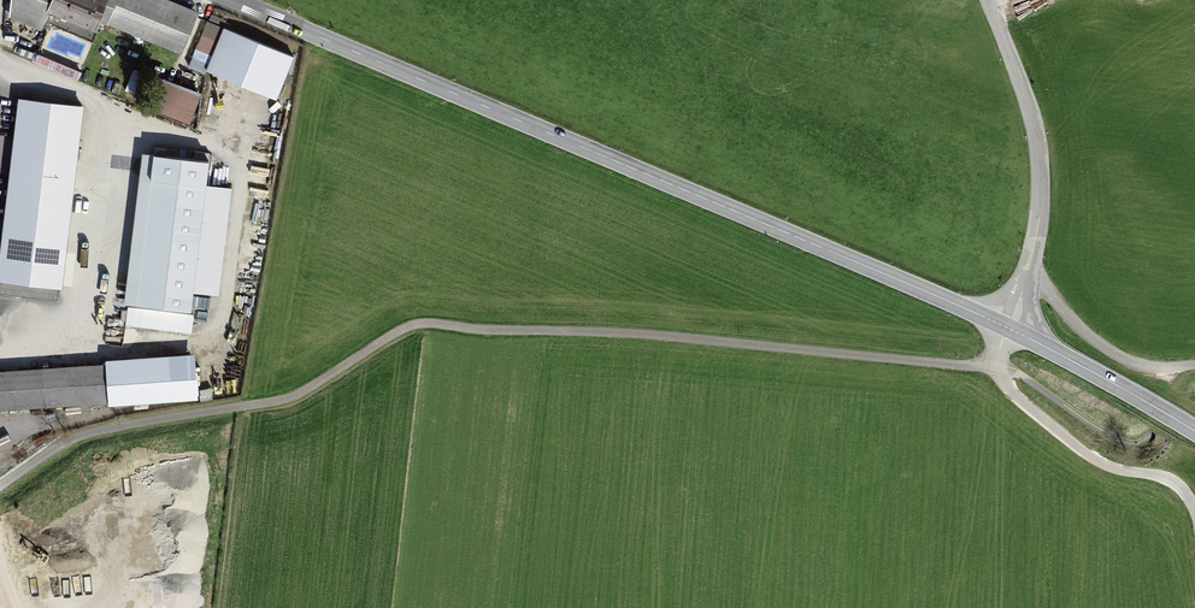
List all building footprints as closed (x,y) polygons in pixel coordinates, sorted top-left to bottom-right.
[(107,0),(15,0),(14,13),(44,26),(46,20),(92,40),(97,30),(87,26),(92,14),(99,17),(107,0)] [(149,0),(115,0),(106,19),(128,29),(125,37),(150,48),(153,40),(179,52),(191,25),(163,12),(165,7),(149,0)] [(277,54),(220,29),(203,68),(260,92),(277,54)] [(82,110),(22,103),(0,275),(59,283),(82,110)] [(210,165),(144,157),(125,302),(191,310),(210,165)] [(0,371),(0,415),(198,402),(195,358),(0,371)]
